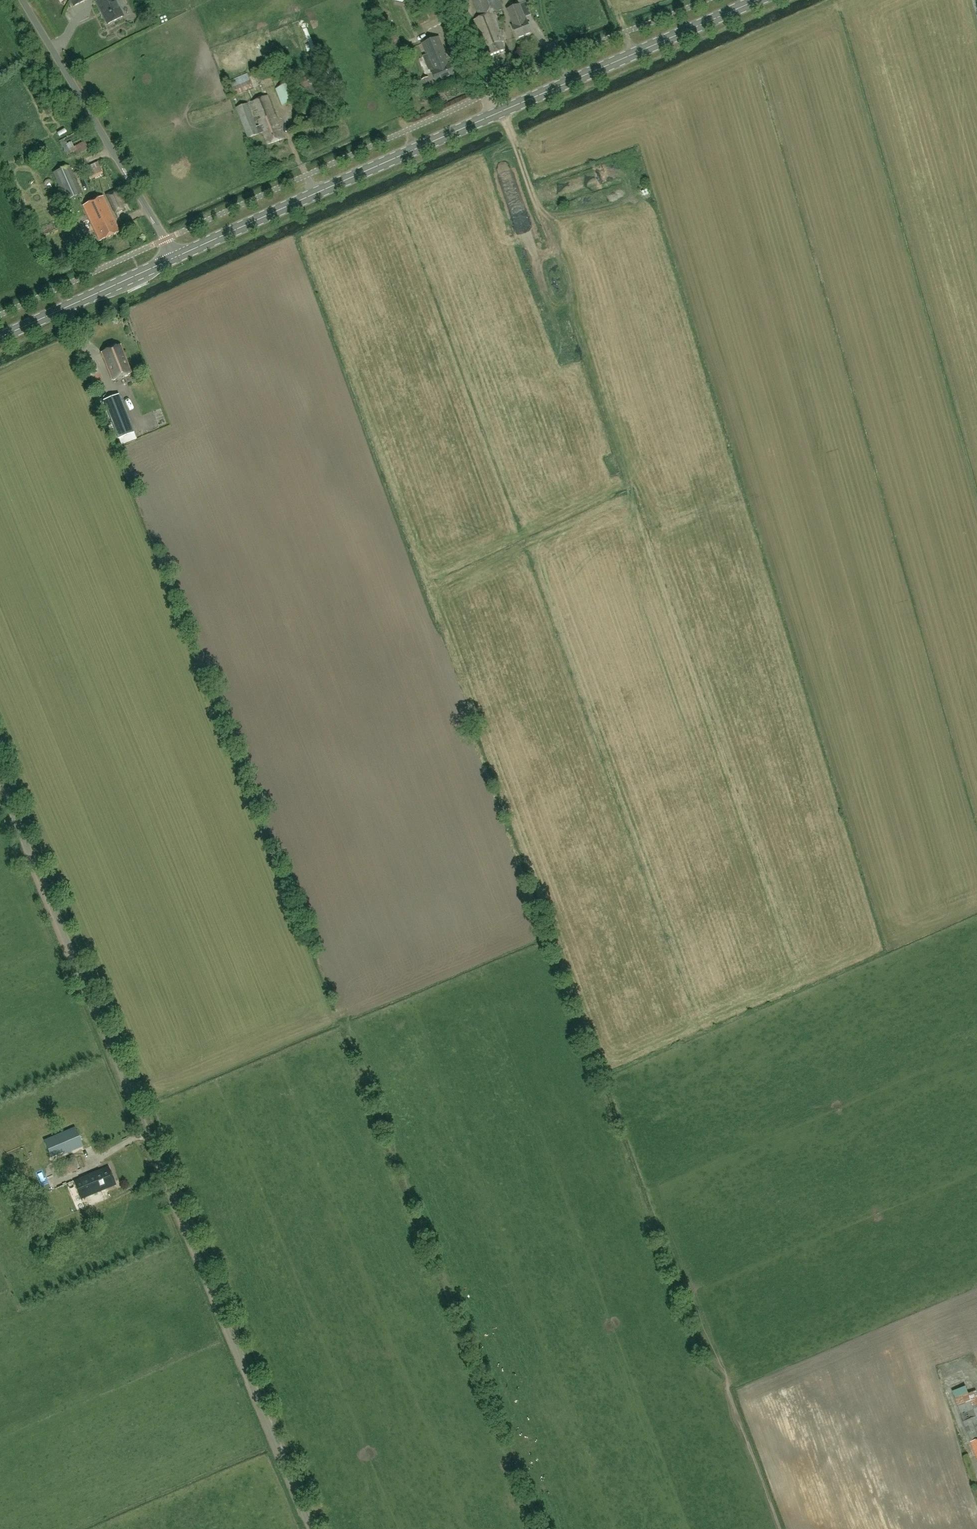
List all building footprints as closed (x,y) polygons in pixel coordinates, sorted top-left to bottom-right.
[(123,18),(115,0),(103,0),(96,3),(107,26),(123,18)] [(494,14),(504,10),(500,0),(473,0),(481,19),(494,14)] [(530,15),(526,3),(507,9),(513,26),(512,27),(516,39),(532,33),(528,21),(526,22),(524,17),(530,15)] [(494,14),(481,19),(474,21),(485,49),(487,48),(490,56),(504,50),(501,43),(504,42),(494,14)] [(438,38),(423,43),(430,60),(425,62),(428,71),(432,70),(433,71),(431,72),(435,83),(456,76),(451,64),(449,65),(438,38)] [(329,93),(320,72),(276,89),(282,106),(299,100),(301,104),(329,93)] [(429,78),(423,81),(426,88),(432,86),(429,78)] [(234,79),(227,82),(232,97),(240,94),(234,79)] [(236,107),(247,137),(262,131),(267,145),(283,139),(268,96),(252,102),(260,125),(256,127),(248,103),(236,107)] [(299,120),(302,128),(312,124),(309,117),(299,120)] [(74,152),(76,156),(88,150),(78,131),(60,141),(66,156),(74,152)] [(81,195),(69,167),(53,173),(65,202),(81,195)] [(114,214),(123,210),(115,193),(106,197),(114,214)] [(83,205),(100,241),(119,232),(102,197),(83,205)] [(120,345),(102,353),(113,381),(131,373),(120,345)] [(102,382),(96,367),(88,370),(93,385),(102,382)] [(119,396),(104,402),(119,439),(134,433),(119,396)] [(143,418),(147,412),(140,408),(136,414),(143,418)] [(160,425),(165,423),(161,414),(156,416),(160,425)] [(82,1146),(75,1129),(44,1143),(50,1157),(62,1152),(63,1154),(82,1146)] [(42,1163),(31,1168),(34,1175),(34,1174),(45,1170),(42,1163)] [(107,1165),(73,1180),(82,1200),(116,1185),(107,1165)] [(39,1187),(42,1194),(53,1189),(50,1182),(39,1187)] [(965,1386),(952,1390),(970,1441),(976,1461),(976,1394),(976,1391),(968,1393),(965,1386)]
